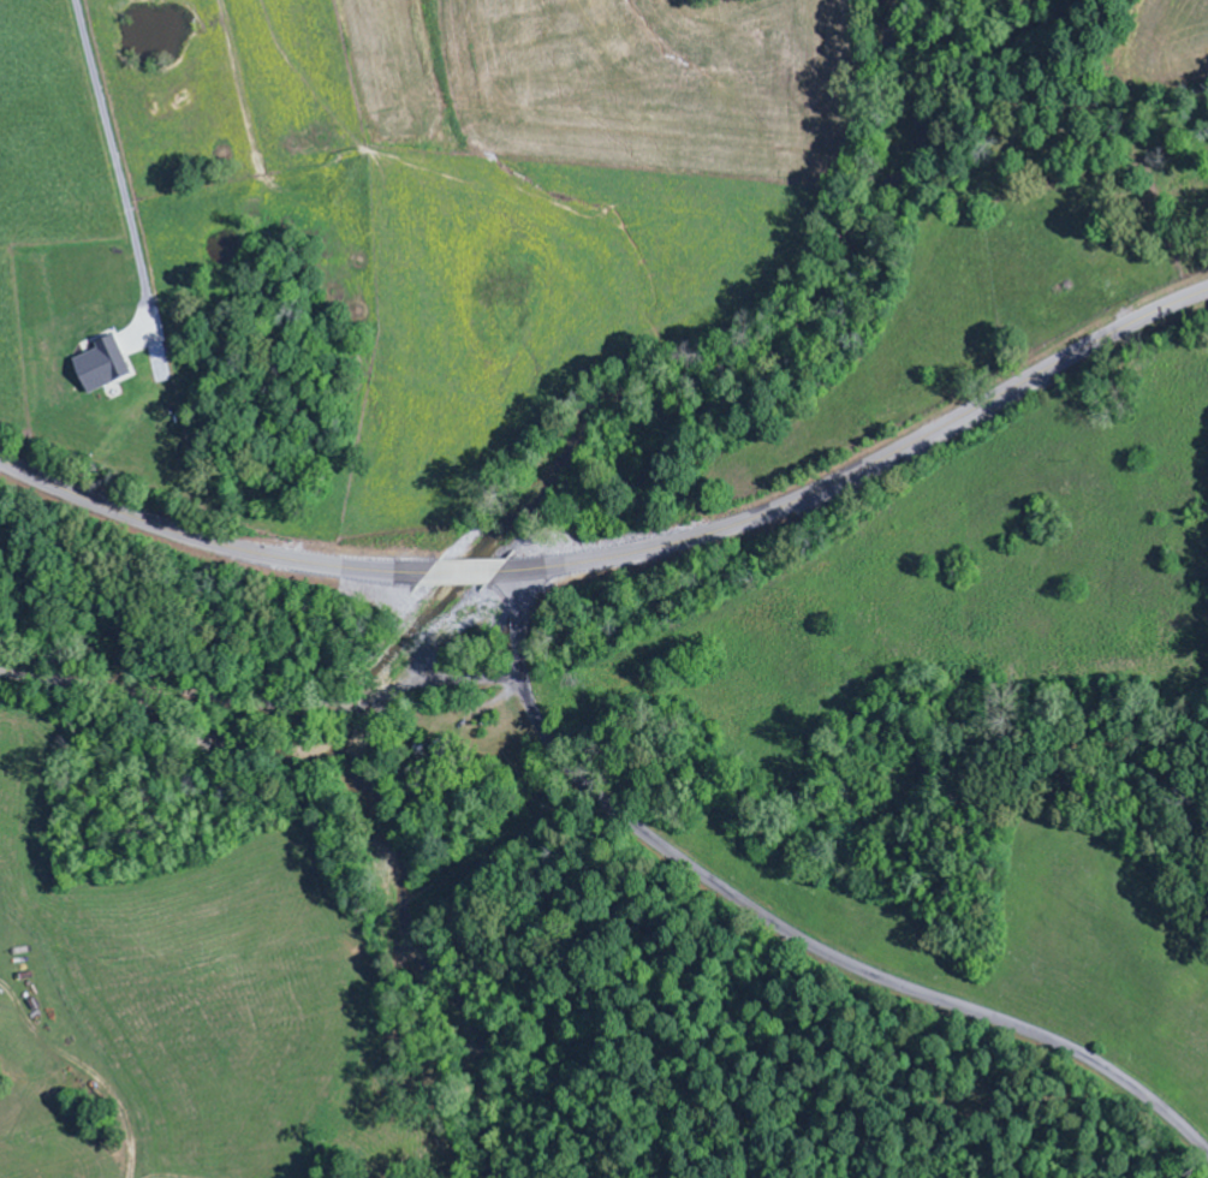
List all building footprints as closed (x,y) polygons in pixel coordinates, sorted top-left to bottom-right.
[(77,358),(90,393),(134,376),(118,334),(97,342),(100,349),(77,358)]
